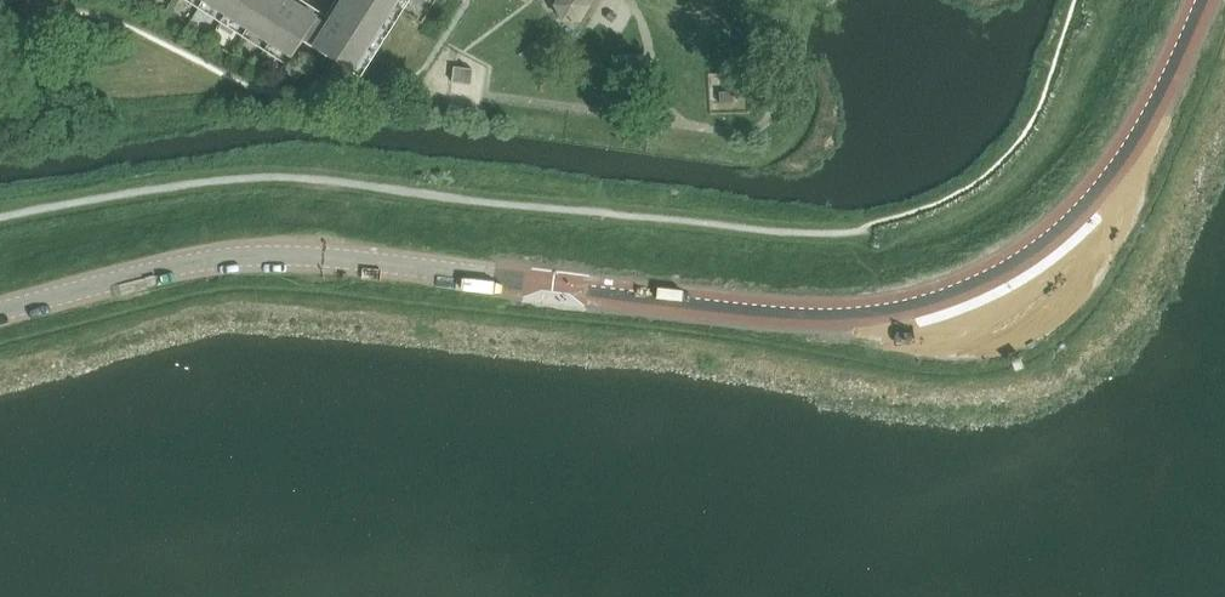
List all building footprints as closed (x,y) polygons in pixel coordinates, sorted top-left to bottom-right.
[(329,25),(290,0),(202,0),(294,58),(304,42),(354,74),(401,0),(345,0),(329,25)] [(557,6),(565,20),(581,20),(589,7),(586,0),(561,0),(557,6)] [(455,69),(454,82),(471,84),(472,72),(467,71),(459,70),(455,69)] [(749,90),(749,102),(765,102),(765,90),(749,90)] [(735,92),(721,93),(721,102),(735,102),(735,92)]
